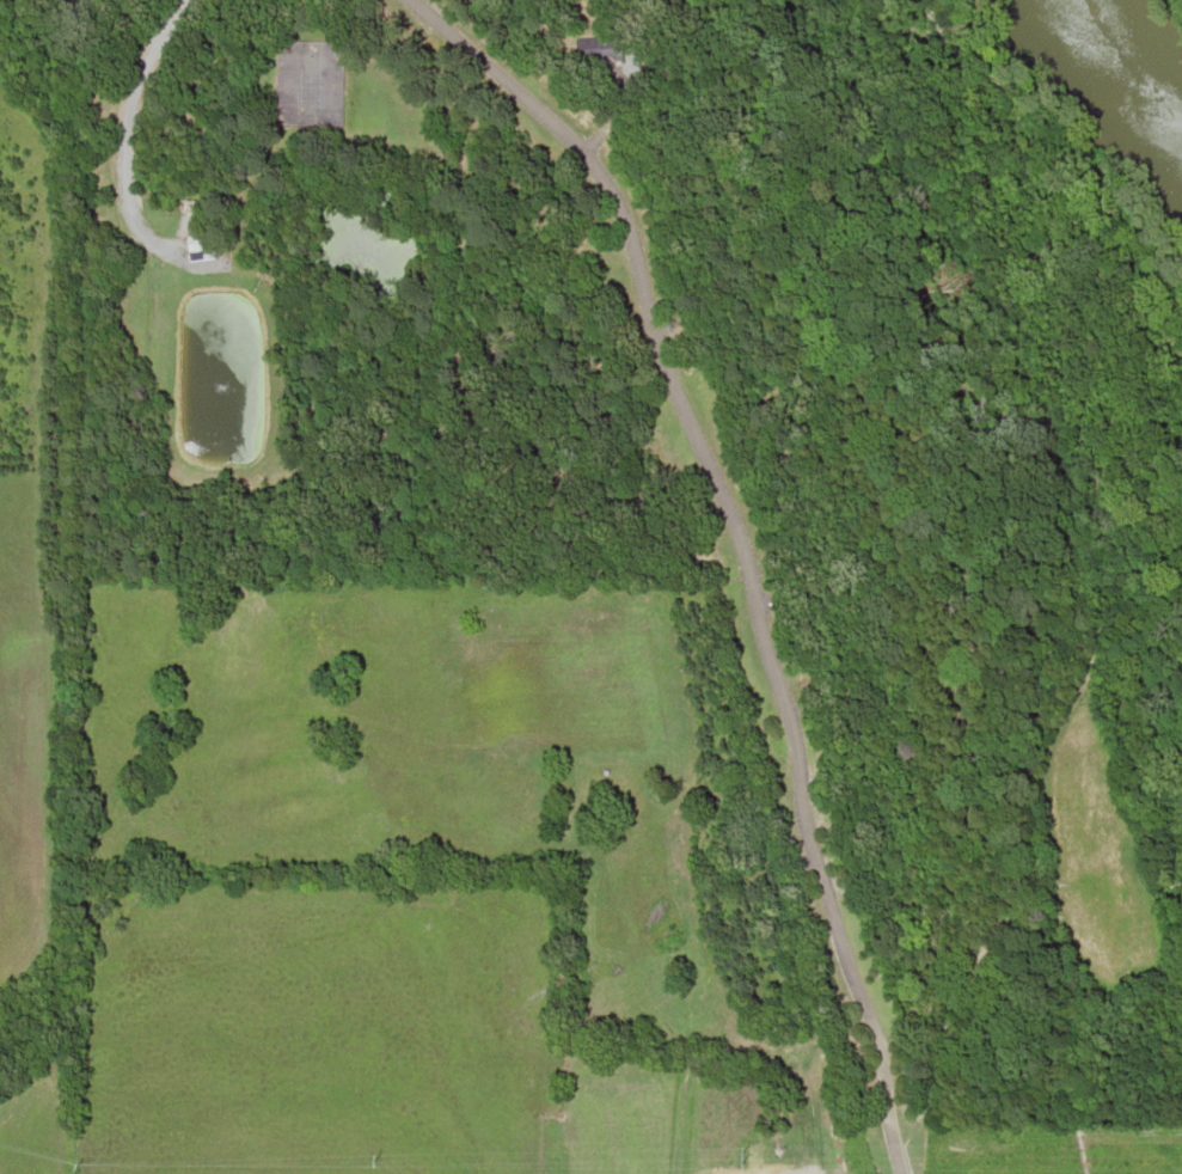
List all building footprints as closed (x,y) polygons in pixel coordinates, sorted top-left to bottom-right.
[(597,39),(577,39),(576,61),(619,62),(619,28),(597,28),(597,39)] [(185,251),(206,250),(206,233),(185,234),(185,251)]
